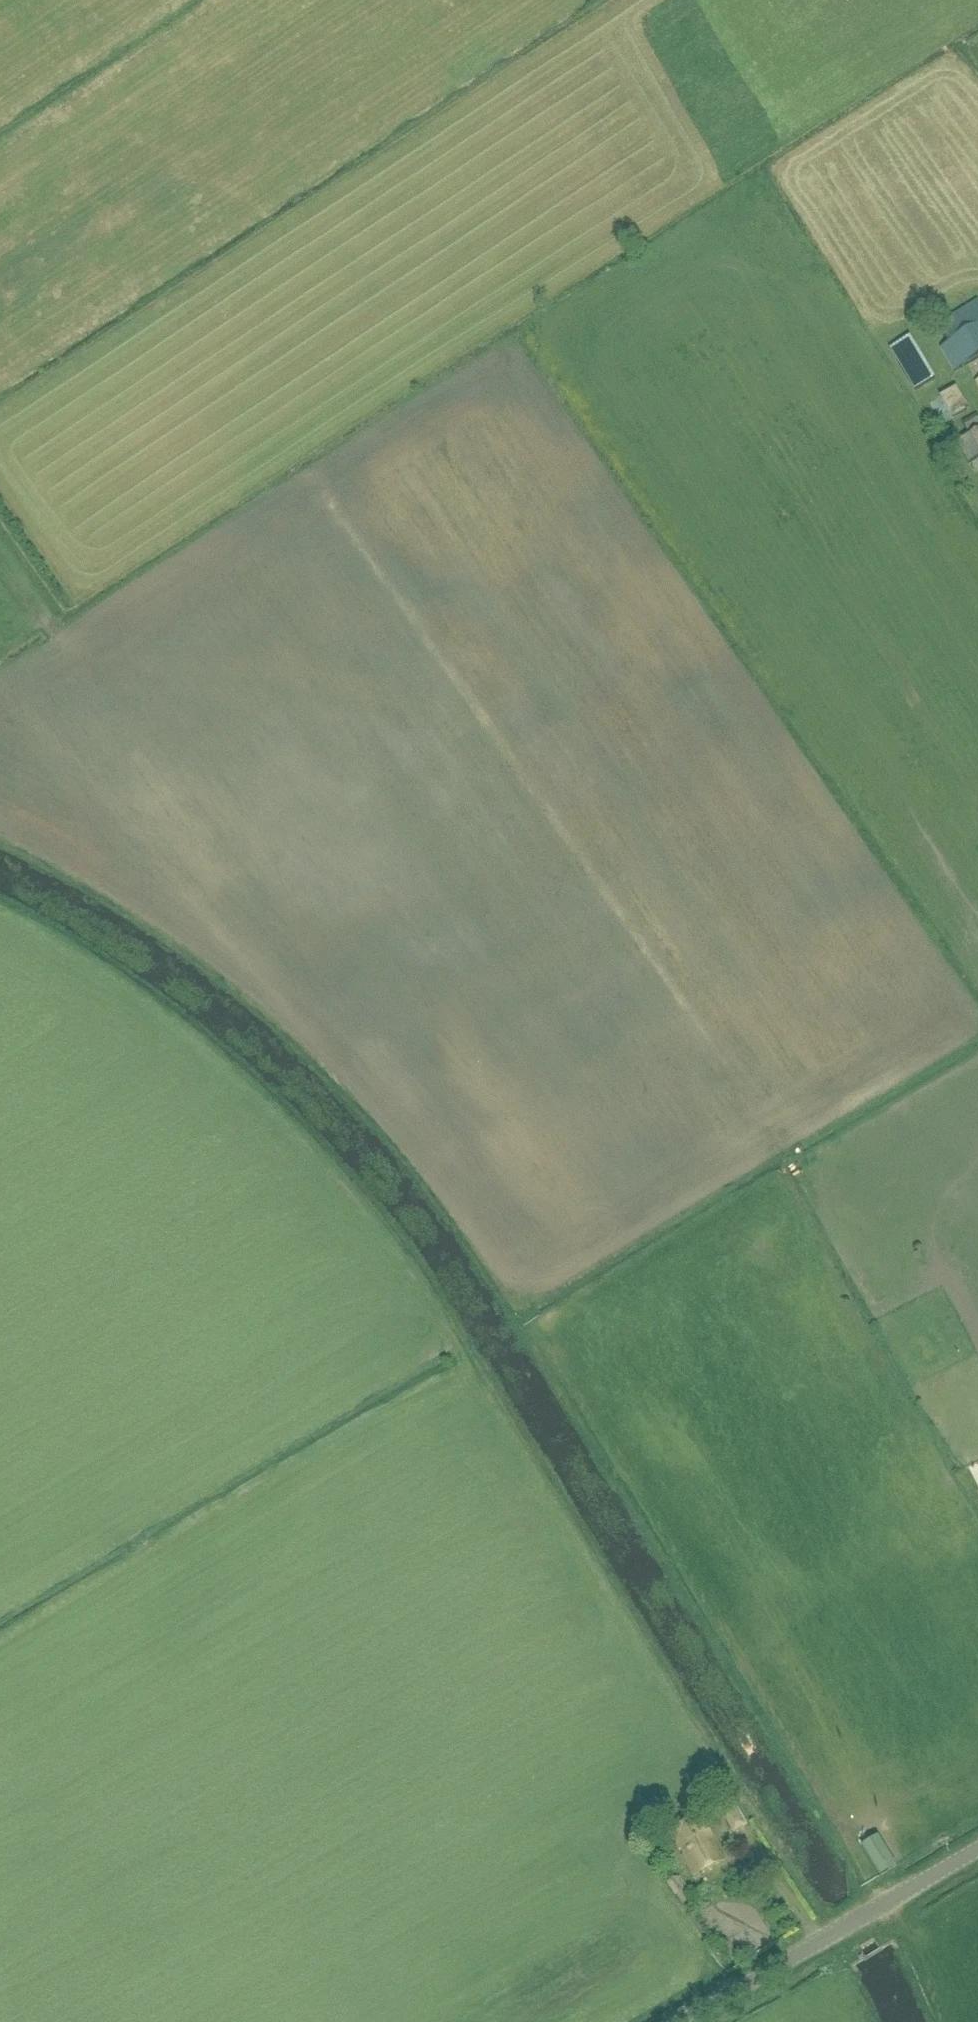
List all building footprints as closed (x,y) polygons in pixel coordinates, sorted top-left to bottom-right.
[(977,358),(977,324),(948,344),(940,348),(954,372),(977,358)] [(916,349),(916,348),(910,337),(890,349),(897,361),(916,349)] [(960,422),(975,413),(961,390),(946,399),(960,422)] [(970,435),(977,430),(977,421),(976,417),(964,425),(970,435)] [(970,435),(957,442),(968,464),(977,459),(977,430),(970,435)] [(717,1804),(733,1834),(747,1826),(730,1798),(717,1804)] [(679,1852),(680,1851),(694,1877),(724,1861),(714,1844),(715,1843),(703,1819),(670,1836),(679,1852)] [(879,1829),(865,1836),(880,1868),(894,1861),(879,1829)]
